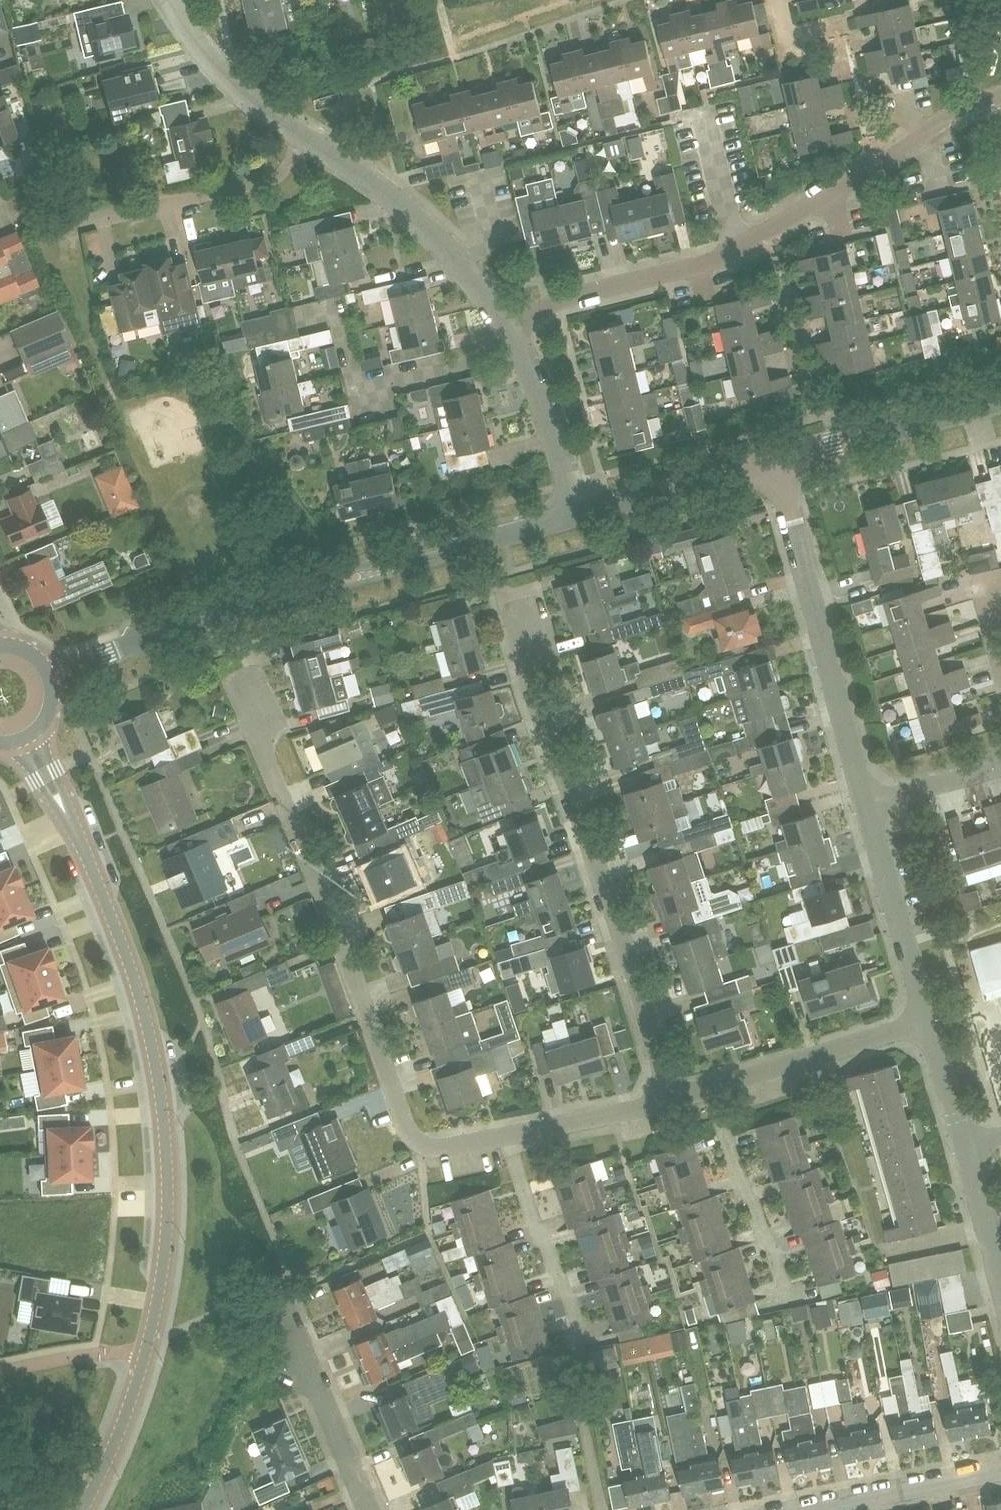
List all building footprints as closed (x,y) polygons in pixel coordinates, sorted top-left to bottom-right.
[(248,9),(284,0),(285,0),(245,0),(248,9)] [(284,0),(248,9),(254,35),(271,31),(275,44),(304,36),(301,23),(290,26),(284,1),(284,0)] [(737,39),(728,0),(726,0),(717,2),(719,8),(706,11),(722,78),(723,84),(736,81),(732,64),(728,65),(723,42),(737,39)] [(737,39),(751,35),(755,50),(755,51),(764,49),(774,47),(770,30),(760,32),(753,5),(752,0),(739,3),(738,0),(728,0),(737,39)] [(798,0),(800,12),(853,0),(799,0),(798,0)] [(128,12),(112,16),(109,3),(74,11),(79,30),(90,28),(96,53),(93,54),(95,63),(116,58),(113,49),(135,44),(128,12)] [(882,35),(915,27),(910,3),(857,16),(860,27),(879,23),(882,35)] [(693,14),(691,8),(681,11),(694,65),(691,50),(705,47),(710,69),(707,70),(710,80),(711,87),(723,84),(722,78),(706,11),(693,14)] [(672,20),(659,23),(670,72),(680,70),(680,68),(694,65),(681,11),(671,13),(672,20)] [(38,29),(37,21),(13,27),(17,45),(41,39),(38,29)] [(915,27),(882,35),(885,47),(866,52),(868,63),(921,51),(915,27)] [(630,35),(620,38),(630,77),(633,89),(633,88),(637,91),(648,88),(648,90),(657,88),(646,39),(632,42),(630,35)] [(967,35),(956,37),(963,63),(973,61),(967,35)] [(630,77),(620,38),(611,40),(612,47),(599,50),(615,115),(626,112),(623,100),(620,100),(615,81),(630,77)] [(343,64),(353,61),(349,43),(339,46),(343,64)] [(584,47),(574,49),(583,89),(597,86),(601,101),(598,102),(607,135),(618,132),(614,115),(615,115),(599,50),(585,53),(584,47)] [(560,95),(552,97),(556,113),(573,109),(569,92),(583,89),(574,49),(564,52),(565,59),(552,62),(560,95)] [(926,75),(921,51),(868,63),(871,75),(890,70),(893,82),(926,75)] [(973,62),(952,68),(955,78),(976,72),(973,62)] [(20,77),(15,63),(0,68),(0,79),(2,84),(20,77)] [(130,118),(128,109),(129,109),(128,104),(156,97),(149,69),(103,80),(113,123),(130,118)] [(789,106),(842,93),(840,82),(820,87),(817,74),(784,82),(789,106)] [(520,83),(518,76),(509,78),(518,118),(532,115),(536,131),(554,127),(550,111),(541,113),(533,80),(520,83)] [(518,118),(509,78),(498,81),(499,88),(487,91),(499,140),(508,138),(504,122),(518,118)] [(752,84),(740,85),(743,110),(755,109),(752,84)] [(472,88),(462,90),(471,130),(486,126),(490,142),(499,140),(487,91),(473,94),(472,88)] [(453,100),(440,103),(453,152),(461,150),(457,133),(471,130),(462,90),(451,93),(453,100)] [(679,93),(668,96),(672,111),(683,108),(679,93)] [(845,105),(842,93),(789,106),(795,129),(829,122),(826,109),(845,105)] [(18,138),(4,95),(0,96),(0,143),(18,138)] [(672,111),(668,96),(657,98),(661,114),(672,111)] [(209,160),(204,139),(212,137),(210,129),(203,131),(200,119),(191,121),(186,98),(159,105),(162,114),(163,114),(166,128),(171,127),(179,158),(163,162),(168,182),(195,175),(193,163),(209,160)] [(443,154),(453,152),(440,103),(426,106),(424,99),(414,102),(424,141),(439,138),(443,154)] [(831,134),(829,122),(795,129),(800,153),(853,141),(851,129),(831,134)] [(604,144),(608,159),(626,155),(622,140),(604,144)] [(528,154),(526,146),(514,149),(516,157),(528,154)] [(486,169),(488,168),(503,164),(503,163),(499,150),(482,154),(485,167),(486,169)] [(463,157),(454,159),(457,171),(458,173),(466,171),(465,164),(463,157)] [(590,158),(577,160),(580,179),(593,177),(590,158)] [(454,159),(425,166),(428,178),(447,173),(457,171),(454,159)] [(522,166),(509,169),(512,180),(525,177),(522,166)] [(659,193),(640,198),(648,232),(675,226),(675,224),(686,221),(675,172),(655,176),(659,193)] [(575,190),(577,200),(559,204),(568,239),(593,233),(588,213),(601,210),(597,191),(594,178),(580,181),(575,190)] [(542,196),(531,198),(530,193),(516,196),(524,228),(537,225),(542,245),(543,245),(544,250),(558,247),(556,242),(568,239),(559,204),(555,186),(545,188),(542,196)] [(620,202),(617,186),(597,191),(601,210),(606,230),(609,240),(621,237),(621,239),(648,232),(640,198),(620,202)] [(973,201),(959,205),(956,193),(925,201),(929,214),(941,211),(946,233),(979,225),(973,201)] [(334,215),(300,223),(290,225),(296,250),(322,244),(325,257),(362,248),(356,223),(337,228),(334,215)] [(891,227),(895,245),(906,243),(902,224),(891,227)] [(985,249),(979,225),(946,233),(952,257),(985,249)] [(20,294),(23,298),(42,290),(16,230),(0,237),(0,302),(20,294)] [(877,234),(880,246),(890,244),(887,232),(877,234)] [(242,237),(241,240),(225,244),(236,289),(237,289),(246,287),(243,274),(260,270),(257,258),(270,255),(266,237),(253,240),(252,238),(250,235),(242,237)] [(236,289),(233,276),(225,244),(214,247),(212,241),(197,245),(206,282),(202,283),(206,299),(237,292),(237,289),(236,289)] [(362,248),(325,257),(331,283),(315,286),(318,300),(353,292),(349,278),(368,274),(362,248)] [(820,280),(853,272),(847,248),(794,261),(797,273),(817,268),(820,280)] [(912,266),(910,258),(907,248),(896,250),(901,269),(912,266)] [(985,249),(952,257),(957,280),(990,272),(985,249)] [(200,306),(199,307),(188,259),(173,263),(171,256),(146,262),(147,268),(148,268),(157,306),(162,331),(203,322),(200,306)] [(123,330),(149,324),(145,309),(157,306),(148,268),(147,268),(122,274),(123,282),(112,284),(123,330)] [(902,274),(906,292),(917,289),(913,271),(902,274)] [(853,272),(820,280),(823,292),(803,297),(806,308),(859,295),(853,272)] [(996,295),(990,272),(957,280),(960,292),(949,294),(952,306),(963,303),(996,295)] [(418,277),(376,287),(363,290),(366,303),(393,297),(399,321),(434,313),(428,288),(421,289),(418,277)] [(723,328),(756,320),(753,308),(772,303),(769,291),(717,304),(723,328)] [(355,293),(345,295),(347,304),(357,301),(355,293)] [(912,315),(923,312),(918,294),(907,297),(912,315)] [(859,295),(806,308),(809,319),(828,314),(831,326),(864,319),(859,295)] [(963,303),(952,306),(955,317),(966,315),(969,327),(1000,319),(1000,304),(998,305),(996,295),(963,303)] [(936,309),(923,312),(912,315),(907,317),(913,340),(935,334),(932,324),(939,322),(936,309)] [(77,356),(71,344),(57,310),(10,330),(30,376),(77,356)] [(247,335),(279,328),(276,313),(243,321),(247,335)] [(434,313),(399,321),(405,346),(390,349),(393,362),(426,355),(423,342),(440,338),(434,313)] [(679,335),(674,316),(664,319),(668,337),(679,335)] [(864,319),(831,326),(834,339),(814,343),(817,354),(870,342),(864,319)] [(756,320),(723,328),(728,351),(780,339),(778,328),(759,333),(756,320)] [(647,342),(644,329),(628,331),(625,322),(592,330),(598,354),(631,346),(647,342)] [(282,340),(279,328),(247,335),(250,348),(259,345),(282,340)] [(265,390),(299,382),(293,357),(292,357),(291,351),(307,347),(304,335),(282,340),(259,345),(263,364),(259,365),(265,390)] [(783,350),(780,339),(728,351),(734,375),(767,367),(764,355),(783,350)] [(685,358),(680,340),(669,342),(674,361),(685,358)] [(876,366),(870,342),(817,354),(820,365),(839,361),(843,374),(876,366)] [(637,369),(631,346),(598,354),(604,377),(637,369)] [(696,351),(688,353),(690,362),(698,360),(696,351)] [(173,371),(181,369),(177,353),(169,355),(173,371)] [(122,359),(118,380),(134,379),(137,362),(122,359)] [(691,381),(686,363),(675,366),(679,384),(691,381)] [(770,380),(767,367),(734,375),(740,399),(792,386),(789,375),(770,380)] [(637,369),(604,377),(609,401),(642,393),(637,369)] [(265,390),(265,392),(261,393),(267,419),(271,421),(283,418),(288,411),(305,407),(302,395),(317,391),(314,379),(299,382),(265,390)] [(483,394),(479,393),(479,391),(460,395),(456,380),(431,386),(436,405),(448,403),(453,425),(485,418),(482,404),(485,402),(483,394)] [(696,404),(691,381),(679,384),(684,406),(696,404)] [(427,388),(411,392),(413,400),(422,401),(429,400),(427,388)] [(1,432),(23,423),(10,393),(0,397),(0,433),(1,432)] [(648,416),(642,393),(609,401),(615,424),(648,416)] [(51,433),(81,424),(74,403),(45,412),(51,433)] [(701,404),(685,407),(691,431),(707,427),(701,404)] [(303,428),(327,421),(324,408),(289,416),(292,430),(303,428)] [(402,415),(389,418),(394,441),(407,438),(402,415)] [(648,416),(615,424),(621,448),(636,445),(637,450),(655,446),(648,416)] [(491,445),(485,418),(453,425),(441,428),(443,438),(455,435),(459,450),(447,452),(451,472),(476,466),(473,450),(491,445)] [(1,432),(0,433),(0,455),(9,451),(8,450),(35,438),(28,421),(23,423),(1,432)] [(327,421),(303,428),(306,441),(330,436),(327,421)] [(36,482),(38,481),(63,470),(65,469),(57,451),(43,457),(28,464),(36,482)] [(389,460),(372,464),(371,458),(360,460),(372,511),(399,504),(389,460)] [(372,511),(360,460),(347,463),(352,482),(336,486),(343,518),(372,511)] [(96,477),(112,515),(136,505),(120,467),(96,477)] [(955,513),(982,506),(973,470),(945,478),(955,513)] [(945,478),(917,485),(927,521),(910,525),(925,580),(944,575),(932,528),(945,524),(943,516),(955,513),(945,478)] [(15,515),(2,520),(12,544),(50,529),(40,505),(36,506),(30,491),(9,500),(15,515)] [(986,501),(994,532),(1000,530),(1000,510),(998,498),(986,501)] [(873,527),(865,529),(871,555),(873,555),(880,581),(913,572),(909,555),(893,559),(888,540),(903,536),(895,503),(868,510),(873,527)] [(659,537),(664,554),(680,550),(691,547),(698,545),(697,544),(713,539),(709,525),(709,524),(686,530),(659,537)] [(701,556),(705,570),(740,559),(733,533),(713,539),(697,544),(698,545),(701,556)] [(57,606),(70,600),(113,582),(103,558),(56,577),(48,557),(59,552),(54,540),(25,552),(29,561),(22,564),(29,582),(27,582),(35,602),(52,595),(57,606)] [(135,556),(133,562),(136,569),(149,563),(144,552),(135,556)] [(983,570),(980,554),(968,556),(971,572),(983,570)] [(571,569),(575,582),(562,586),(570,610),(603,599),(615,596),(612,585),(600,589),(595,575),(608,571),(604,559),(571,569)] [(705,570),(713,595),(748,585),(747,582),(751,581),(753,578),(750,569),(747,567),(743,568),(740,559),(705,570)] [(638,575),(642,587),(654,584),(650,571),(638,575)] [(940,584),(890,600),(887,601),(894,625),(926,615),(922,601),(943,594),(940,584)] [(706,594),(679,602),(683,617),(691,615),(711,609),(706,594)] [(873,595),(852,602),(856,613),(876,607),(873,595)] [(450,596),(437,600),(420,605),(423,617),(453,609),(450,596)] [(611,624),(603,599),(570,610),(577,635),(607,625),(612,641),(625,637),(620,621),(611,624)] [(731,603),(716,607),(711,609),(691,615),(683,617),(688,634),(696,632),(719,625),(726,648),(760,638),(758,633),(762,632),(756,610),(752,612),(750,607),(734,612),(731,603)] [(877,609),(858,613),(860,624),(879,621),(877,609)] [(448,647),(479,639),(472,611),(440,620),(448,647)] [(634,618),(639,633),(667,624),(663,611),(647,616),(647,614),(634,618)] [(930,628),(926,615),(894,625),(901,647),(955,631),(951,621),(930,628)] [(353,670),(350,659),(329,665),(326,651),(345,645),(339,624),(291,637),(297,658),(291,659),(291,661),(288,662),(286,664),(289,673),(291,674),(294,673),(298,684),(332,675),(332,676),(353,670)] [(955,631),(901,647),(908,670),(940,660),(936,647),(958,641),(955,631)] [(479,639),(448,647),(455,674),(487,666),(479,639)] [(774,645),(757,649),(760,660),(777,656),(774,645)] [(693,669),(693,670),(685,672),(686,673),(689,684),(717,676),(722,691),(727,689),(730,698),(778,684),(771,660),(758,663),(754,650),(693,669)] [(638,660),(620,666),(616,651),(586,661),(595,691),(625,682),(625,681),(636,677),(640,688),(686,673),(685,672),(680,657),(641,670),(638,660)] [(940,660),(908,670),(915,693),(969,676),(966,666),(944,673),(940,660)] [(640,688),(633,691),(637,703),(689,686),(689,685),(689,684),(686,673),(640,688)] [(298,684),(301,696),(297,697),(296,699),(298,707),(301,709),(304,708),(305,710),(318,706),(321,718),(351,709),(348,698),(339,700),(332,676),(332,675),(298,684)] [(969,676),(915,693),(922,716),(954,706),(950,692),(972,686),(969,676)] [(447,690),(443,677),(395,690),(399,702),(425,696),(447,690)] [(390,682),(371,687),(376,704),(395,699),(390,682)] [(778,684),(730,698),(738,723),(742,722),(747,736),(777,726),(773,713),(786,710),(785,708),(789,707),(790,704),(788,696),(785,694),(781,695),(778,684)] [(456,688),(426,696),(403,702),(407,720),(431,714),(431,716),(460,708),(469,740),(485,736),(482,725),(501,720),(500,716),(504,716),(505,712),(503,704),(500,702),(496,703),(493,690),(459,699),(456,688)] [(602,712),(602,714),(599,715),(597,718),(600,726),(603,728),(606,727),(610,739),(655,725),(652,713),(637,718),(632,703),(602,712)] [(378,719),(397,711),(394,704),(375,712),(378,719)] [(958,719),(954,706),(922,716),(929,739),(924,740),(927,752),(951,744),(948,734),(983,723),(980,712),(958,719)] [(166,763),(176,758),(199,748),(204,746),(196,728),(169,739),(155,708),(118,724),(133,762),(160,750),(166,763)] [(328,770),(342,764),(347,776),(378,762),(381,761),(364,720),(333,733),(333,732),(330,734),(327,728),(312,734),(328,770)] [(655,725),(610,739),(619,766),(649,756),(646,745),(660,741),(655,725)] [(777,726),(747,736),(734,739),(738,753),(759,746),(764,762),(751,766),(753,775),(757,774),(767,771),(801,761),(798,750),(802,749),(803,747),(800,738),(798,737),(795,738),(794,736),(781,740),(777,726)] [(486,781),(520,768),(511,744),(497,748),(493,737),(460,750),(464,762),(462,763),(470,787),(486,781)] [(693,755),(709,749),(706,738),(654,754),(657,766),(693,755)] [(647,770),(652,785),(628,793),(635,815),(685,800),(680,786),(665,791),(661,780),(673,776),(697,768),(693,755),(657,766),(658,767),(647,770)] [(154,770),(159,781),(145,787),(163,831),(196,817),(178,773),(182,771),(177,760),(154,770)] [(801,761),(767,771),(757,774),(767,771),(774,797),(766,799),(770,812),(800,803),(796,790),(809,786),(801,761)] [(336,795),(337,797),(334,799),(332,802),(335,809),(339,810),(342,809),(347,819),(379,806),(379,804),(393,798),(378,762),(347,776),(343,777),(349,790),(336,795)] [(520,768),(486,781),(470,787),(471,787),(473,786),(476,794),(489,789),(493,799),(480,804),(487,822),(520,809),(516,798),(529,793),(520,768)] [(642,839),(678,828),(679,830),(682,829),(679,818),(689,814),(685,800),(635,815),(642,839)] [(804,817),(800,803),(770,812),(774,826),(783,824),(787,839),(776,842),(779,851),(790,848),(824,837),(817,813),(804,817)] [(979,832),(989,865),(1000,861),(1000,822),(995,804),(986,807),(992,828),(979,832)] [(389,829),(379,806),(347,819),(351,830),(348,831),(346,835),(349,841),(353,843),(356,841),(357,843),(373,836),(378,850),(387,847),(407,838),(412,836),(412,835),(425,830),(443,821),(438,811),(418,820),(416,817),(389,829)] [(949,819),(956,839),(943,844),(953,876),(989,865),(979,832),(966,836),(959,816),(949,819)] [(174,857),(166,860),(172,875),(168,876),(169,877),(173,876),(177,885),(173,887),(173,888),(177,887),(185,904),(226,887),(211,851),(241,839),(232,818),(183,838),(169,844),(174,857)] [(693,825),(682,829),(687,841),(715,832),(719,831),(715,818),(693,825)] [(495,851),(499,860),(464,872),(466,880),(469,889),(490,881),(490,882),(520,872),(550,860),(545,848),(549,846),(539,820),(507,832),(512,845),(495,851)] [(687,841),(691,854),(651,867),(658,890),(655,890),(656,892),(653,893),(692,881),(707,876),(707,875),(705,876),(697,851),(719,844),(715,832),(687,841)] [(476,861),(466,835),(450,841),(461,867),(476,861)] [(412,836),(387,847),(392,860),(369,870),(380,898),(415,883),(416,886),(433,879),(423,856),(421,857),(412,836)] [(824,837),(790,848),(779,851),(782,862),(784,861),(793,889),(823,879),(819,867),(832,863),(824,837)] [(22,890),(20,885),(22,884),(15,868),(13,868),(12,866),(0,871),(0,900),(22,890)] [(490,882),(495,894),(524,883),(520,872),(490,882)] [(533,897),(512,904),(517,916),(525,913),(526,914),(537,910),(568,899),(558,872),(528,883),(533,897)] [(680,913),(684,926),(714,916),(743,906),(739,893),(729,887),(715,892),(712,890),(707,876),(692,881),(653,893),(658,909),(661,908),(663,916),(666,915),(667,917),(680,913)] [(786,927),(791,944),(820,935),(847,927),(850,926),(846,914),(847,914),(847,913),(847,912),(851,911),(852,909),(845,887),(827,892),(823,879),(793,889),(797,902),(806,899),(812,919),(786,927)] [(469,889),(466,880),(449,886),(454,903),(472,897),(469,889)] [(962,894),(958,881),(943,885),(947,899),(962,894)] [(15,921),(32,914),(22,890),(0,900),(0,942),(15,935),(10,923),(15,921)] [(387,928),(386,931),(388,939),(392,940),(395,939),(397,947),(432,935),(429,926),(437,923),(433,910),(440,908),(434,891),(400,902),(405,919),(390,924),(391,926),(387,928)] [(568,899),(537,910),(526,914),(529,923),(540,920),(546,936),(577,925),(568,899)] [(227,911),(216,916),(218,921),(195,930),(207,959),(223,953),(227,962),(272,943),(256,905),(229,916),(227,911)] [(714,916),(684,926),(688,939),(675,943),(683,968),(717,957),(726,954),(718,930),(714,916)] [(820,935),(825,950),(851,942),(847,927),(820,935)] [(397,956),(395,960),(398,968),(401,969),(404,968),(405,971),(421,965),(426,982),(446,975),(461,970),(451,940),(436,946),(432,935),(397,947),(400,955),(397,956)] [(542,935),(512,944),(516,957),(519,956),(546,948),(542,935)] [(971,950),(985,1000),(1000,995),(1000,941),(971,950)] [(29,954),(23,955),(19,943),(0,950),(0,952),(4,962),(0,964),(0,967),(7,988),(55,972),(53,966),(55,966),(49,949),(47,950),(46,948),(29,954)] [(796,944),(779,946),(781,962),(797,960),(796,944)] [(516,957),(501,961),(506,977),(547,965),(550,973),(547,974),(552,993),(563,990),(594,981),(584,947),(553,957),(550,947),(546,948),(519,956),(516,957)] [(717,957),(683,968),(691,993),(705,989),(709,1001),(740,991),(753,987),(754,987),(749,974),(736,978),(736,979),(725,982),(720,967),(717,957)] [(779,966),(787,993),(799,988),(791,962),(779,966)] [(867,983),(861,962),(832,971),(842,1006),(857,1002),(859,1008),(879,1002),(872,981),(867,983)] [(320,968),(329,994),(343,989),(334,963),(320,968)] [(475,983),(469,968),(461,970),(446,975),(451,991),(462,988),(475,983)] [(230,998),(218,1003),(237,1048),(267,1035),(249,992),(269,984),(263,970),(225,986),(230,998)] [(842,1006),(832,971),(801,981),(812,1016),(842,1006)] [(55,972),(7,988),(16,1013),(21,1011),(25,1024),(45,1017),(40,1005),(46,1003),(63,997),(55,972)] [(759,1006),(753,987),(740,991),(709,1001),(712,1013),(699,1017),(709,1049),(734,1040),(736,1046),(751,1041),(744,1019),(739,1021),(736,1013),(759,1006)] [(447,991),(416,1002),(425,1027),(470,1011),(467,1000),(452,1005),(447,991)] [(508,1000),(497,1004),(500,1014),(511,1010),(508,1000)] [(527,1008),(524,1000),(512,1004),(515,1012),(527,1008)] [(476,1024),(471,1011),(470,1011),(425,1027),(433,1052),(450,1046),(455,1061),(466,1058),(485,1051),(483,1044),(476,1046),(473,1038),(474,1038),(470,1025),(476,1024)] [(583,1077),(568,1029),(565,1019),(554,1022),(562,1046),(547,1051),(544,1041),(533,1045),(542,1074),(553,1071),(557,1085),(583,1077)] [(578,1026),(568,1029),(583,1077),(607,1070),(603,1056),(616,1053),(607,1023),(594,1026),(597,1036),(582,1040),(578,1026)] [(29,1045),(34,1070),(79,1061),(77,1052),(80,1051),(78,1038),(74,1039),(74,1035),(50,1040),(47,1026),(22,1031),(25,1045),(29,1045)] [(612,1032),(617,1050),(633,1045),(628,1027),(612,1032)] [(508,1044),(521,1039),(518,1031),(490,1041),(493,1049),(508,1044)] [(261,1055),(266,1068),(249,1075),(256,1092),(259,1090),(270,1116),(293,1106),(295,1111),(294,1112),(294,1113),(296,1112),(311,1106),(311,1104),(309,1105),(301,1085),(291,1089),(280,1063),(289,1059),(288,1059),(318,1046),(312,1032),(282,1044),(283,1045),(261,1055)] [(493,1049),(485,1051),(466,1058),(470,1069),(442,1078),(447,1094),(443,1095),(449,1112),(462,1108),(461,1103),(482,1096),(475,1076),(496,1069),(499,1076),(516,1070),(513,1060),(508,1044),(493,1049)] [(60,1091),(83,1086),(79,1061),(34,1070),(39,1094),(34,1095),(37,1109),(62,1105),(60,1091)] [(939,1227),(893,1064),(860,1073),(905,1236),(939,1227)] [(38,1129),(43,1129),(44,1154),(89,1152),(89,1146),(92,1146),(91,1128),(88,1128),(88,1126),(64,1127),(63,1113),(37,1114),(38,1129)] [(25,1124),(24,1114),(0,1117),(0,1127),(25,1124)] [(769,1153),(809,1141),(807,1133),(797,1136),(791,1116),(761,1126),(769,1153)] [(339,1119),(308,1131),(303,1118),(274,1130),(282,1150),(303,1141),(318,1179),(357,1164),(339,1119)] [(809,1141),(769,1153),(778,1180),(783,1179),(808,1171),(802,1151),(812,1148),(809,1141)] [(659,1183),(699,1171),(691,1144),(659,1154),(665,1173),(656,1176),(659,1183)] [(67,1193),(66,1179),(91,1178),(89,1152),(44,1154),(45,1179),(41,1179),(41,1194),(67,1193)] [(565,1200),(605,1188),(603,1180),(594,1183),(588,1163),(556,1173),(565,1200)] [(814,1169),(808,1171),(783,1179),(791,1206),(832,1193),(830,1186),(820,1189),(814,1169)] [(699,1171),(659,1183),(661,1190),(670,1187),(676,1207),(682,1205),(707,1197),(699,1171)] [(367,1190),(346,1199),(341,1186),(309,1198),(302,1201),(307,1214),(314,1211),(315,1212),(335,1204),(353,1247),(385,1234),(367,1190)] [(608,1194),(605,1188),(565,1200),(573,1227),(579,1225),(605,1218),(598,1197),(608,1194)] [(455,1230),(496,1218),(487,1191),(456,1200),(462,1220),(453,1223),(455,1230)] [(832,1193),(791,1206),(800,1232),(805,1231),(830,1223),(824,1203),(834,1200),(832,1193)] [(707,1197),(682,1205),(689,1225),(678,1229),(680,1235),(721,1223),(713,1196),(707,1197)] [(619,1213),(605,1218),(579,1225),(588,1252),(629,1239),(627,1232),(625,1232),(619,1213)] [(496,1218),(455,1230),(457,1237),(467,1234),(473,1254),(479,1253),(504,1245),(496,1218)] [(437,1235),(443,1232),(447,1231),(444,1220),(433,1223),(437,1235)] [(836,1221),(830,1223),(805,1231),(814,1258),(854,1245),(852,1238),(843,1241),(836,1221)] [(729,1249),(721,1223),(680,1235),(683,1243),(693,1239),(699,1259),(705,1257),(729,1249)] [(642,1250),(654,1246),(651,1234),(639,1238),(642,1250)] [(860,1234),(853,1236),(855,1242),(861,1240),(860,1234)] [(419,1276),(441,1267),(430,1239),(385,1257),(390,1270),(412,1260),(419,1276)] [(629,1239),(588,1252),(596,1279),(602,1277),(627,1270),(621,1249),(631,1245),(629,1239)] [(477,1283),(518,1270),(509,1243),(504,1245),(479,1253),(485,1273),(475,1276),(477,1283)] [(856,1252),(854,1245),(814,1258),(822,1285),(854,1275),(848,1255),(856,1252)] [(729,1249),(705,1257),(711,1278),(702,1281),(704,1287),(744,1275),(736,1247),(729,1249)] [(963,1248),(951,1250),(955,1273),(962,1272),(968,1271),(963,1248)] [(938,1253),(943,1276),(955,1273),(951,1250),(938,1253)] [(943,1276),(938,1253),(926,1255),(930,1278),(939,1276),(943,1276)] [(926,1255),(913,1258),(918,1281),(930,1278),(926,1255)] [(901,1260),(906,1283),(918,1281),(913,1258),(901,1260)] [(657,1260),(650,1263),(652,1271),(660,1269),(657,1260)] [(889,1263),(893,1286),(906,1283),(901,1260),(889,1263)] [(305,1266),(294,1271),(299,1281),(305,1278),(307,1273),(305,1266)] [(633,1268),(627,1270),(602,1277),(610,1304),(651,1292),(648,1285),(639,1287),(633,1268)] [(875,1286),(891,1284),(889,1268),(873,1270),(875,1286)] [(496,1306),(502,1304),(526,1297),(518,1270),(477,1283),(480,1290),(490,1287),(496,1306)] [(947,1314),(970,1309),(969,1309),(962,1272),(955,1273),(943,1276),(939,1276),(947,1314)] [(452,1277),(456,1288),(467,1283),(464,1273),(452,1277)] [(395,1287),(400,1284),(404,1283),(400,1274),(376,1284),(375,1282),(366,1286),(362,1277),(333,1289),(342,1309),(395,1287)] [(48,1280),(22,1275),(18,1299),(34,1302),(30,1325),(74,1333),(79,1299),(46,1294),(48,1280)] [(744,1275),(704,1287),(706,1294),(715,1292),(722,1312),(719,1313),(721,1323),(756,1314),(744,1275)] [(937,1279),(916,1284),(922,1317),(944,1313),(937,1279)] [(422,1306),(423,1305),(452,1293),(447,1281),(417,1294),(422,1306)] [(404,1295),(400,1284),(395,1287),(342,1309),(350,1329),(379,1317),(375,1307),(404,1295)] [(456,1288),(461,1299),(472,1294),(467,1284),(456,1288)] [(891,1289),(894,1307),(914,1303),(910,1285),(891,1289)] [(866,1319),(891,1314),(886,1291),(862,1296),(866,1319)] [(653,1299),(651,1292),(610,1304),(618,1332),(650,1322),(644,1301),(653,1299)] [(526,1297),(502,1304),(508,1324),(498,1327),(501,1335),(541,1322),(532,1295),(526,1297)] [(839,1303),(843,1326),(864,1323),(860,1299),(839,1303)] [(832,1324),(832,1320),(837,1319),(834,1301),(826,1303),(827,1305),(812,1308),(816,1328),(832,1324)] [(438,1333),(437,1332),(451,1326),(453,1325),(446,1308),(401,1326),(401,1325),(385,1332),(385,1331),(356,1343),(357,1345),(352,1346),(357,1358),(362,1356),(365,1363),(438,1333)] [(947,1314),(950,1332),(973,1328),(970,1309),(947,1314)] [(732,1343),(749,1339),(744,1319),(727,1322),(732,1343)] [(451,1326),(456,1339),(469,1334),(464,1320),(453,1325),(451,1326)] [(549,1349),(541,1322),(501,1335),(503,1342),(512,1339),(518,1359),(549,1349)] [(671,1330),(620,1342),(626,1365),(676,1353),(671,1330)] [(368,1383),(372,1381),(373,1382),(402,1370),(398,1361),(414,1354),(414,1355),(442,1343),(438,1333),(365,1363),(368,1370),(363,1372),(368,1383)] [(590,1349),(592,1369),(619,1367),(617,1347),(590,1349)] [(960,1380),(953,1350),(930,1355),(935,1378),(947,1375),(949,1383),(949,1382),(955,1408),(945,1410),(951,1440),(972,1436),(960,1380)] [(933,1412),(923,1414),(911,1357),(901,1359),(904,1374),(903,1374),(908,1398),(918,1447),(939,1442),(933,1412)] [(493,1359),(482,1362),(485,1370),(496,1367),(493,1359)] [(441,1368),(428,1373),(405,1382),(409,1393),(383,1404),(389,1419),(383,1421),(391,1440),(409,1432),(407,1428),(418,1424),(413,1409),(441,1398),(441,1397),(445,1396),(448,1394),(450,1390),(449,1387),(450,1387),(441,1368)] [(908,1398),(903,1374),(890,1377),(893,1394),(896,1393),(901,1419),(891,1421),(898,1451),(918,1447),(908,1398)] [(865,1458),(854,1403),(849,1378),(835,1381),(840,1403),(842,1403),(844,1413),(845,1413),(849,1430),(838,1432),(845,1462),(865,1458)] [(970,1378),(960,1380),(972,1436),(992,1431),(986,1402),(975,1404),(970,1378)] [(783,1383),(768,1386),(773,1410),(788,1407),(783,1383)] [(817,1437),(806,1385),(795,1387),(801,1413),(803,1422),(812,1469),(833,1465),(826,1435),(817,1437)] [(764,1448),(758,1418),(774,1415),(773,1410),(768,1386),(752,1389),(753,1393),(742,1395),(749,1432),(759,1480),(779,1476),(773,1446),(764,1448)] [(563,1393),(554,1396),(556,1406),(565,1403),(563,1393)] [(741,1397),(727,1400),(738,1453),(732,1454),(738,1484),(759,1480),(749,1432),(742,1395),(741,1396),(741,1397)] [(864,1401),(854,1403),(865,1458),(886,1453),(880,1424),(869,1426),(866,1408),(864,1401)] [(709,1459),(705,1442),(706,1442),(699,1409),(688,1411),(690,1418),(695,1443),(705,1491),(726,1487),(720,1457),(709,1459)] [(417,1450),(404,1456),(408,1467),(406,1468),(405,1471),(408,1479),(411,1480),(413,1479),(414,1481),(433,1473),(436,1482),(437,1482),(437,1481),(446,1478),(443,1469),(452,1465),(454,1460),(451,1453),(445,1450),(444,1450),(439,1438),(479,1422),(474,1410),(426,1431),(430,1441),(416,1447),(417,1450)] [(785,1443),(791,1473),(812,1469),(803,1422),(801,1413),(789,1416),(792,1428),(782,1430),(785,1443)] [(578,1431),(575,1417),(564,1420),(567,1434),(578,1431)] [(705,1491),(695,1443),(690,1418),(671,1422),(679,1465),(678,1466),(684,1495),(705,1491)] [(634,1475),(624,1477),(630,1507),(650,1502),(641,1455),(637,1434),(634,1419),(613,1423),(622,1469),(632,1467),(634,1475)] [(286,1420),(256,1433),(277,1480),(255,1489),(261,1503),(290,1490),(285,1478),(307,1468),(299,1448),(295,1439),(294,1439),(286,1420)] [(637,1434),(641,1455),(650,1502),(671,1498),(665,1468),(662,1469),(654,1431),(637,1434)] [(542,1493),(545,1509),(574,1509),(570,1491),(581,1488),(572,1446),(556,1449),(564,1488),(554,1490),(542,1493)] [(426,1506),(428,1509),(464,1509),(463,1507),(460,1508),(456,1499),(475,1491),(472,1483),(496,1473),(497,1473),(495,1462),(494,1462),(493,1458),(466,1470),(466,1469),(446,1478),(437,1481),(437,1482),(445,1499),(426,1506)] [(497,1473),(496,1473),(499,1485),(515,1482),(510,1458),(495,1462),(497,1473)] [(244,1473),(225,1479),(234,1508),(254,1502),(244,1473)] [(204,1509),(231,1509),(226,1495),(223,1480),(213,1482),(203,1501),(204,1509)] [(527,1494),(527,1490),(526,1488),(524,1486),(521,1485),(519,1485),(517,1486),(515,1488),(513,1490),(513,1492),(514,1499),(517,1509),(545,1509),(542,1493),(527,1496),(527,1494)] [(998,1499),(997,1502),(994,1502),(985,1504),(986,1508),(986,1509),(1000,1509),(1000,1498),(998,1499)] [(203,1501),(159,1509),(204,1509),(203,1501)]
